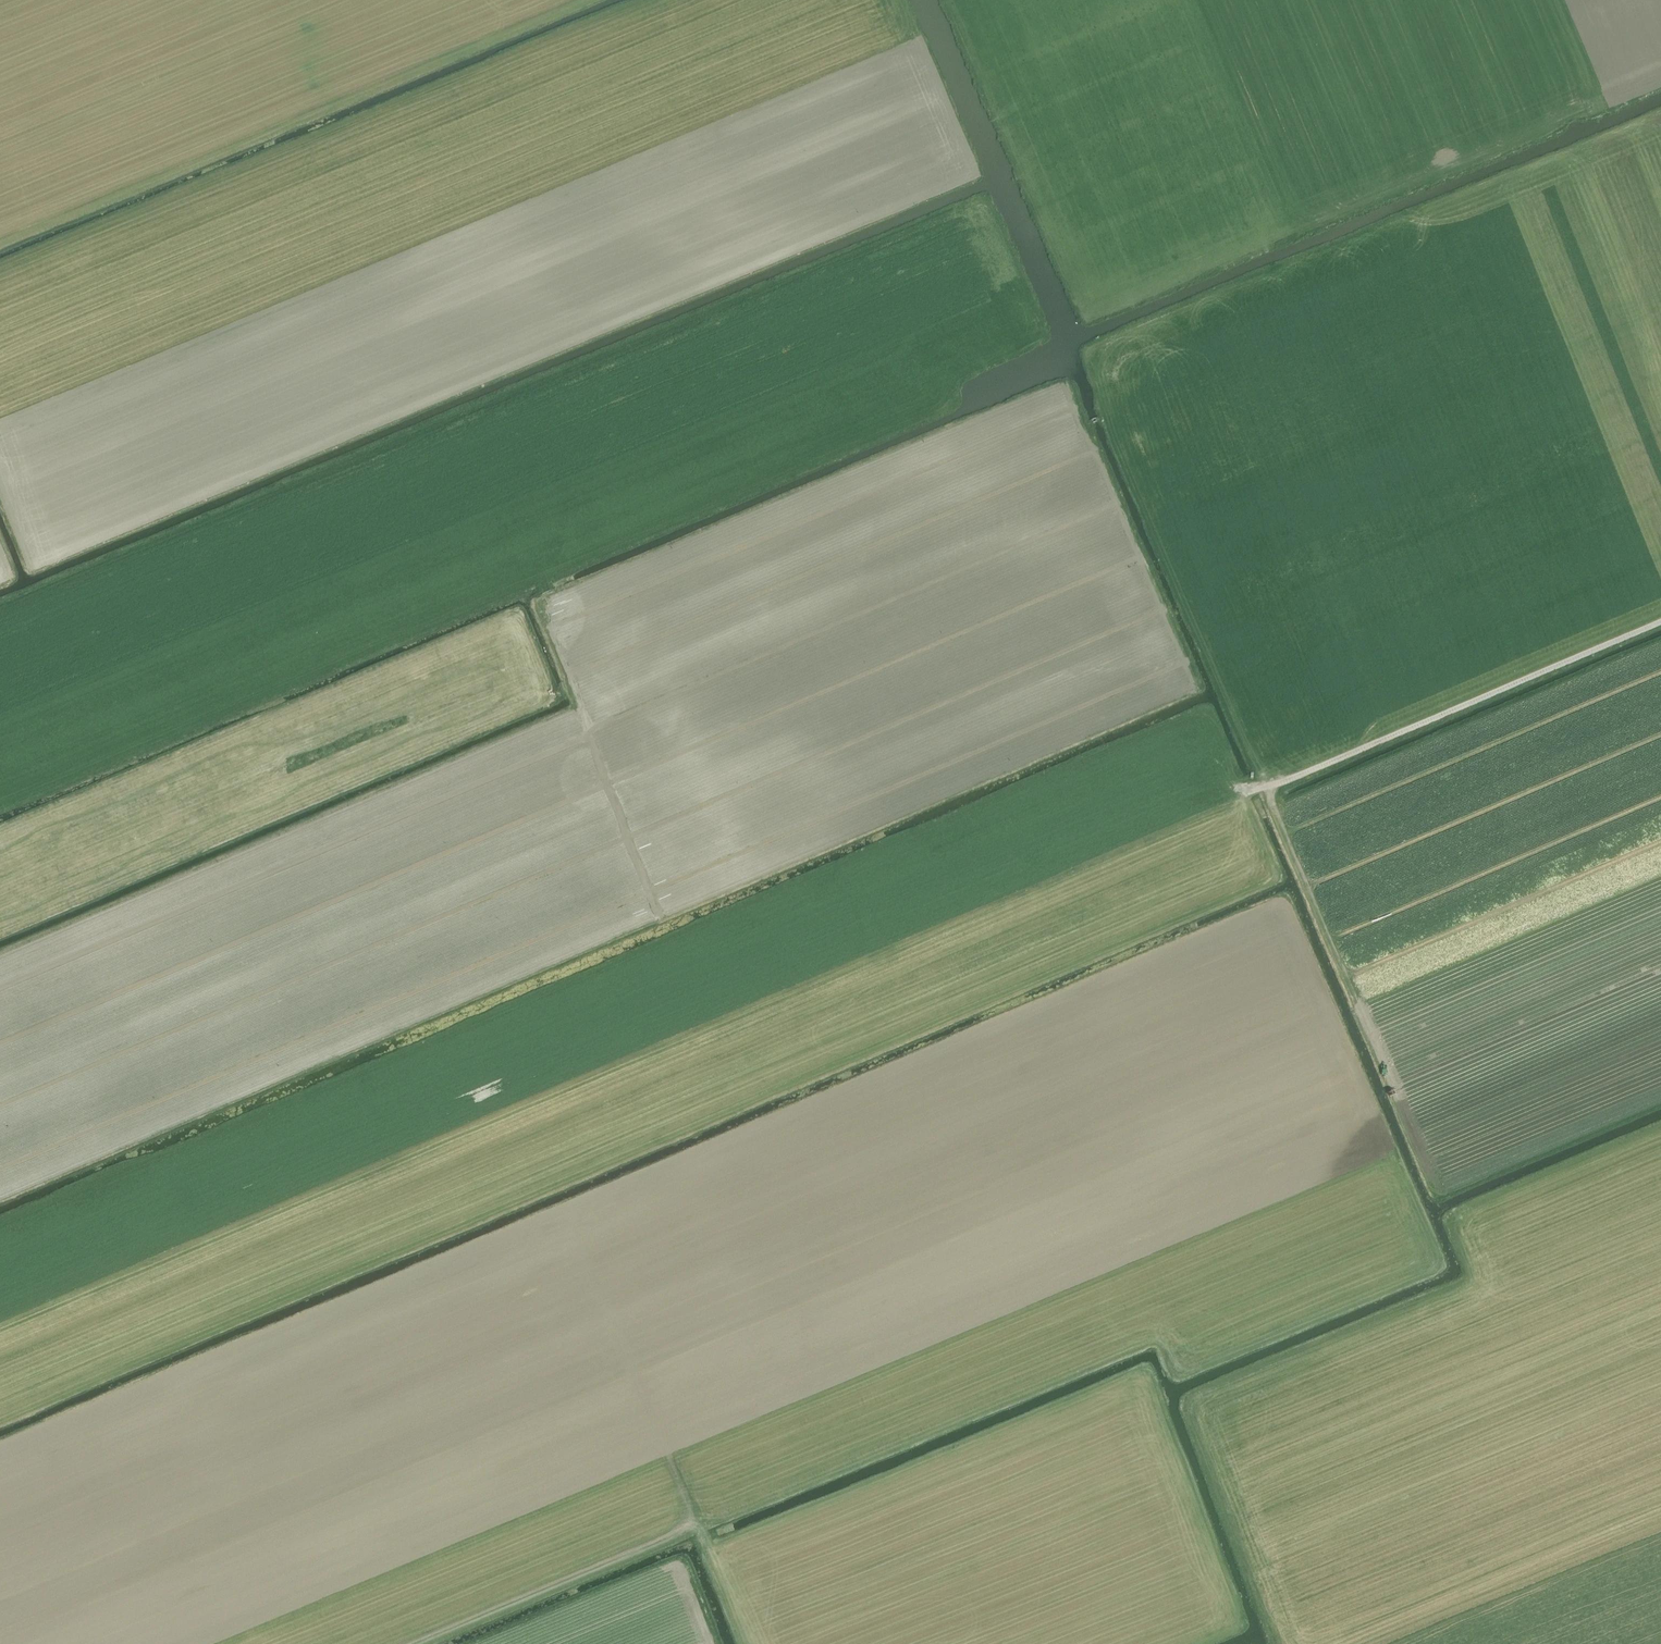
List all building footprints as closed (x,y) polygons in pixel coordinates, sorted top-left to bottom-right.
[(247,47),(258,43),(256,38),(245,42),(247,47)] [(1185,718),(1189,726),(1199,722),(1195,713),(1185,718)]
